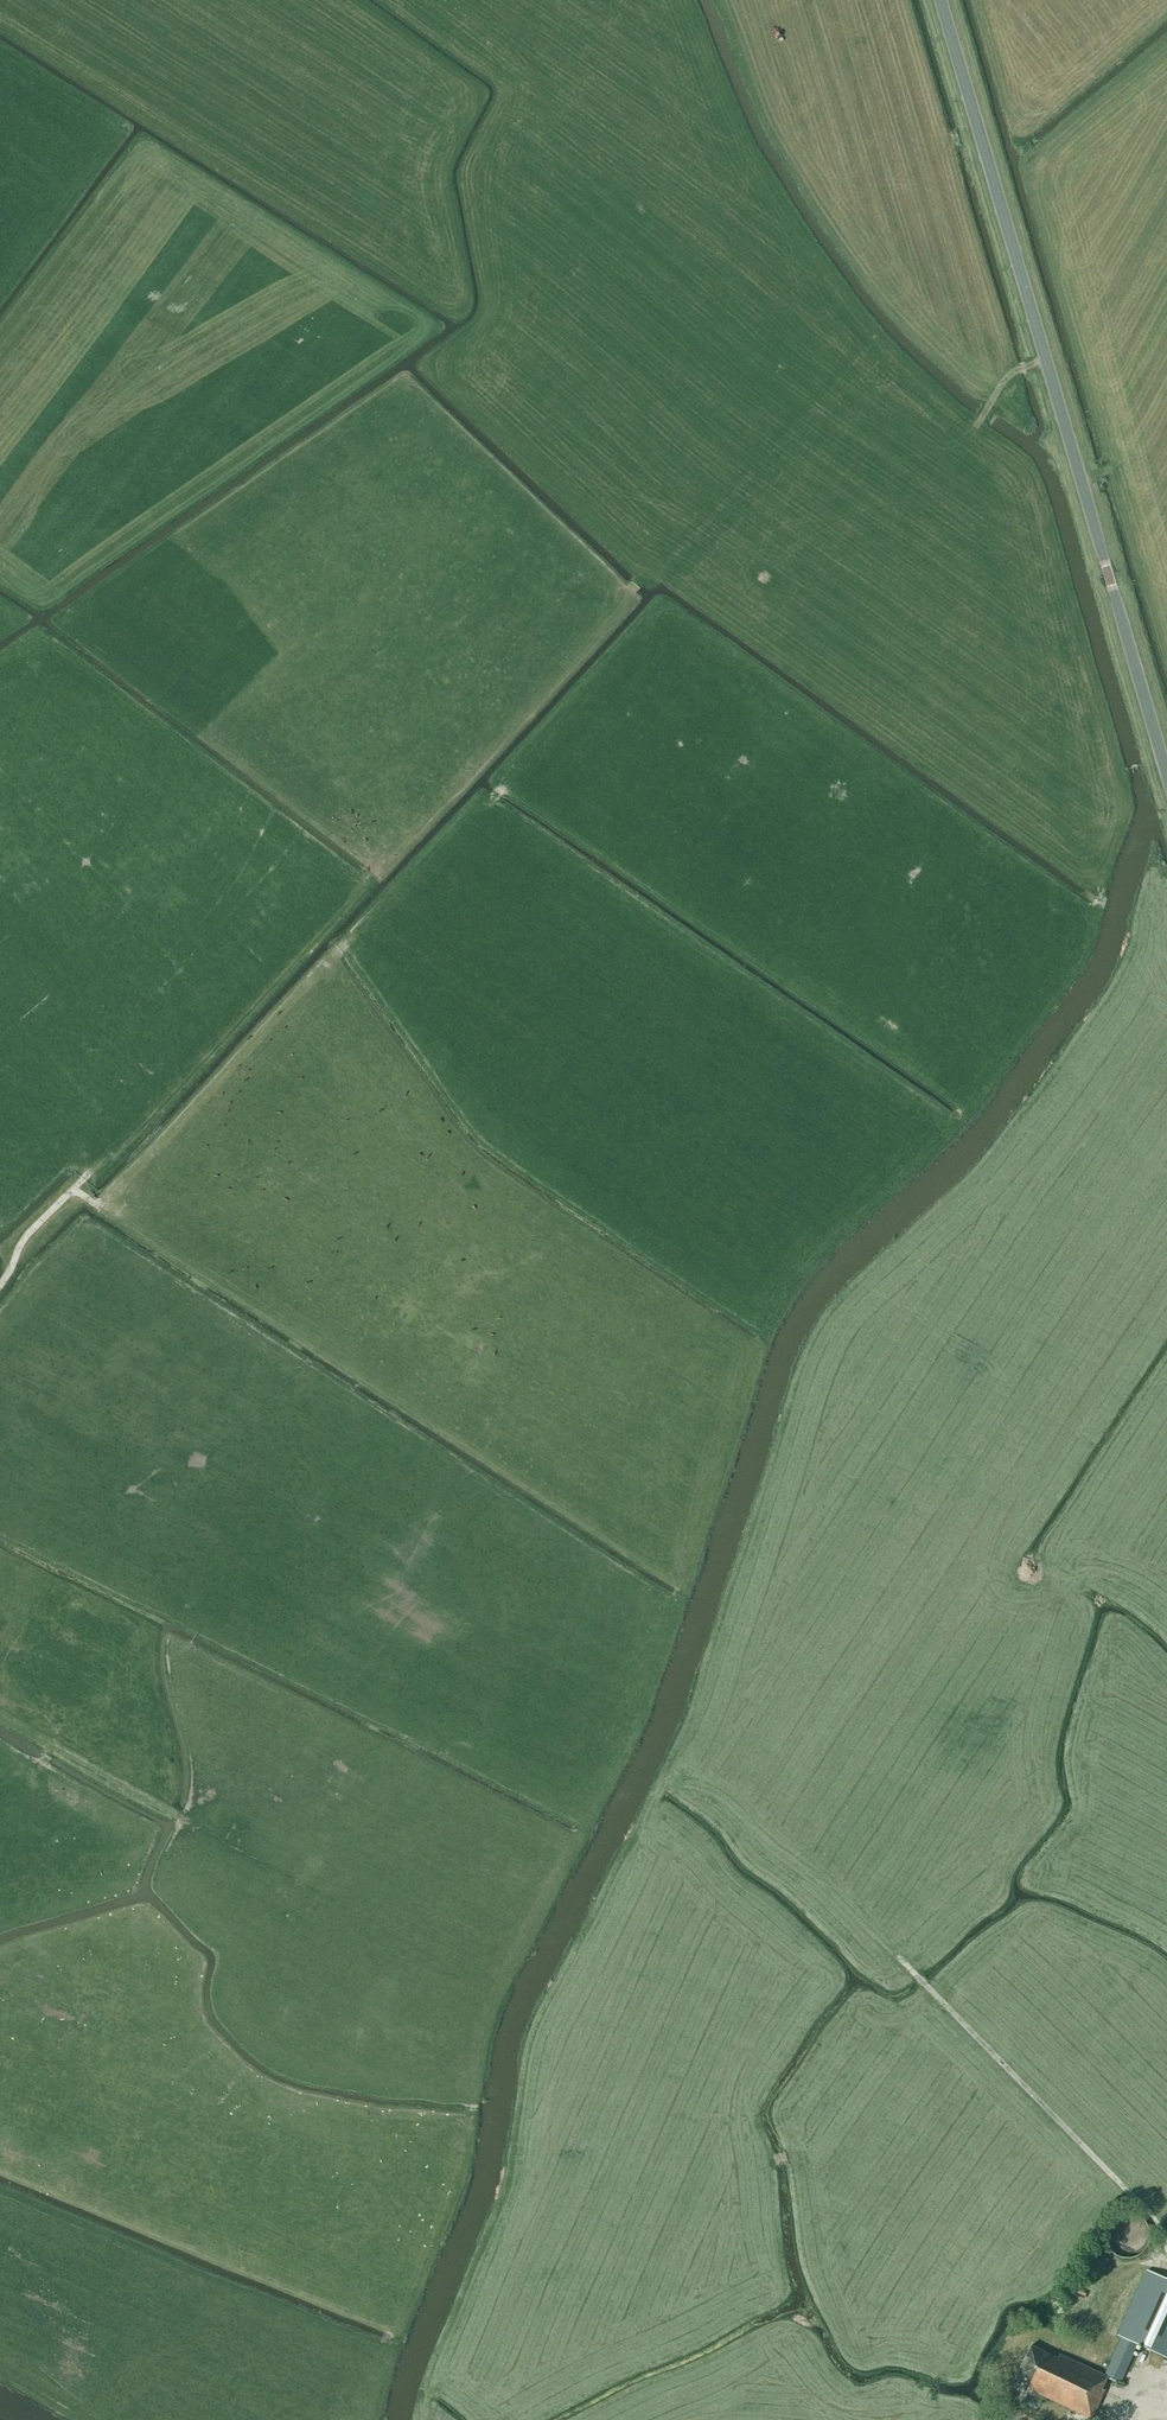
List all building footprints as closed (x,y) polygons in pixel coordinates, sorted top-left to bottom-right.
[(1147,2271),(1118,2336),(1122,2338),(1105,2376),(1059,2354),(1058,2358),(1031,2346),(1026,2357),(1025,2357),(1020,2368),(1021,2368),(1015,2379),(1029,2386),(1028,2389),(1074,2411),(1072,2419),(1075,2419),(1088,2419),(1089,2418),(1091,2419),(1104,2391),(1102,2389),(1107,2378),(1119,2383),(1137,2344),(1166,2358),(1166,2280),(1147,2271)] [(1045,2415),(1050,2403),(1043,2399),(1037,2411),(1045,2415)] [(1067,2412),(1052,2404),(1049,2411),(1064,2418),(1067,2412)]
